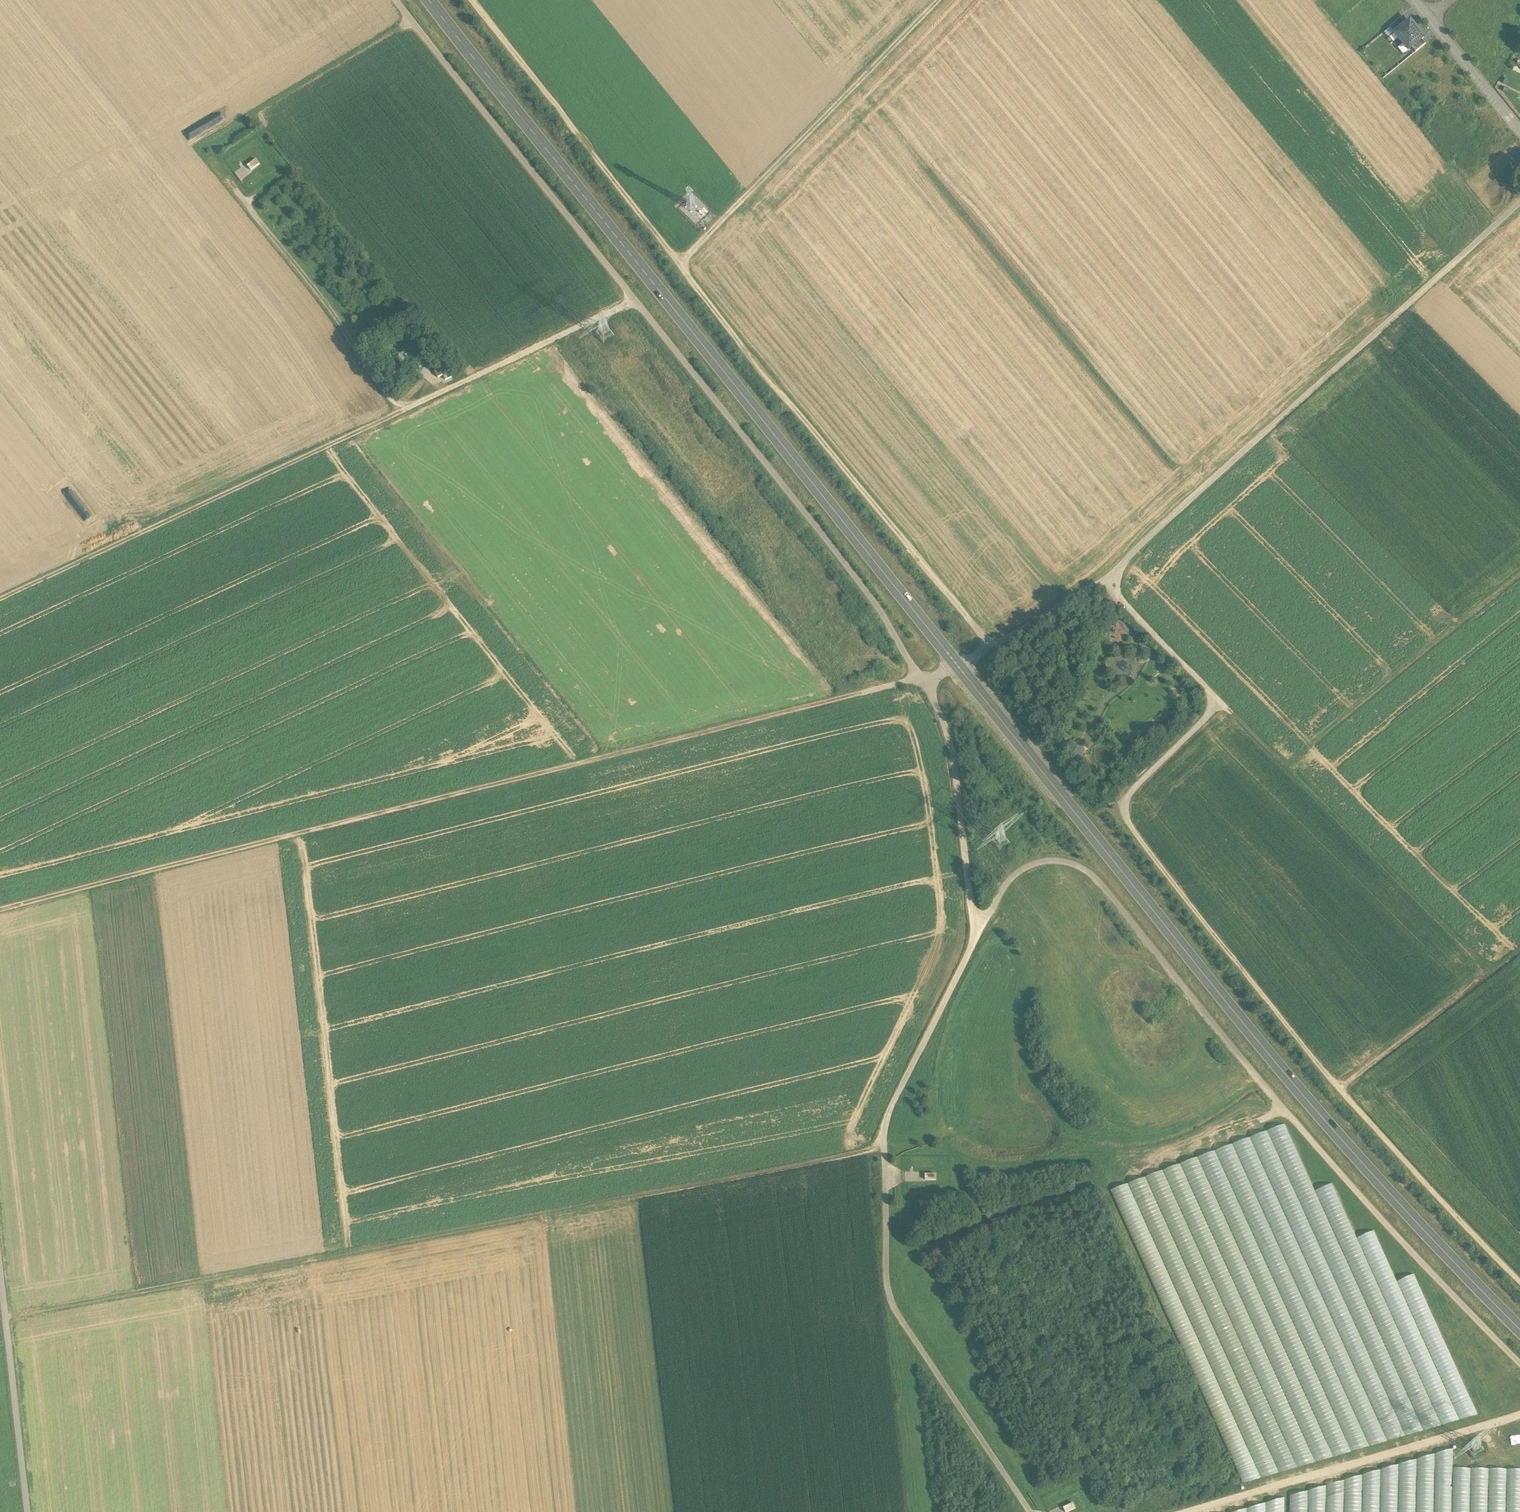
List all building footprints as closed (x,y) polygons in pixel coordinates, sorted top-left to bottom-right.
[(1390,28),(1395,34),(1408,23),(1403,17),(1390,28)] [(1424,39),(1410,22),(1408,23),(1395,34),(1408,51),(1412,48),(1422,40),(1424,39)] [(1425,44),(1422,40),(1412,48),(1415,52),(1425,44)] [(254,169),(260,164),(256,158),(249,163),(254,169)] [(240,168),(244,176),(253,171),(249,163),(240,168)] [(1064,1506),(1066,1511),(1075,1507),(1073,1503),(1064,1506)]
